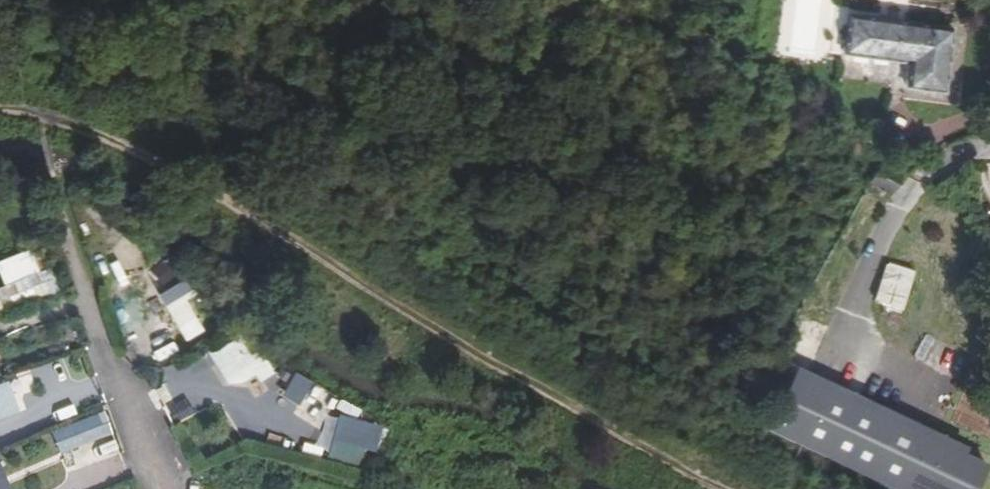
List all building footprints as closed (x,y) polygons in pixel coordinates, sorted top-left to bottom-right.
[(878,14),(880,0),(819,0),(819,4),(878,14)] [(951,30),(847,14),(841,51),(907,62),(903,87),(942,93),(951,30)] [(886,261),(872,300),(900,310),(915,272),(886,261)] [(49,264),(0,280),(0,309),(2,315),(58,296),(49,264)] [(181,281),(157,292),(181,343),(205,332),(181,281)] [(243,379),(251,391),(274,377),(246,331),(206,355),(227,389),(243,379)] [(305,402),(310,379),(288,375),(284,398),(305,402)] [(792,376),(765,432),(889,488),(973,488),(984,465),(792,376)] [(0,383),(0,420),(19,414),(8,381),(0,383)] [(309,414),(317,426),(333,417),(325,405),(309,414)] [(58,452),(111,433),(103,411),(50,429),(58,452)] [(330,459),(371,468),(381,424),(340,415),(330,459)] [(79,443),(84,469),(119,462),(114,436),(79,443)]
